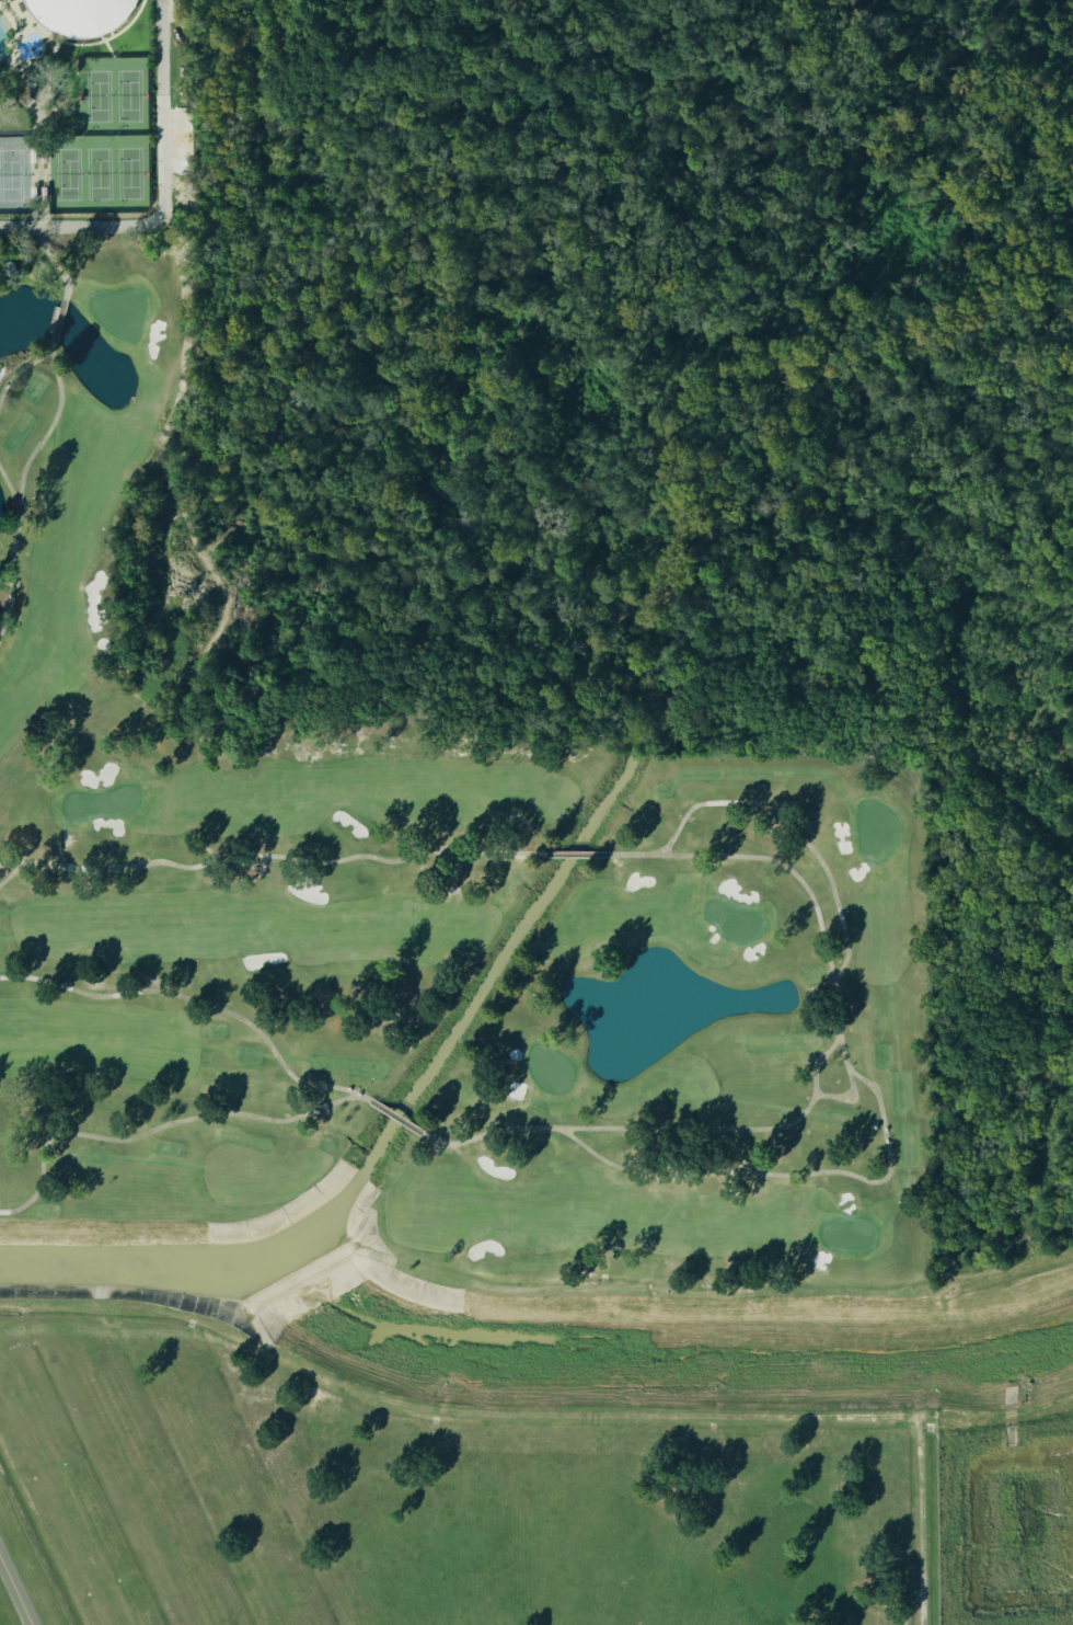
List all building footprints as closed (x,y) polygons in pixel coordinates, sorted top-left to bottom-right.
[(34,15),(48,28),(67,35),(86,36),(105,32),(124,20),(136,2),(136,0),(24,0),(34,15)]
